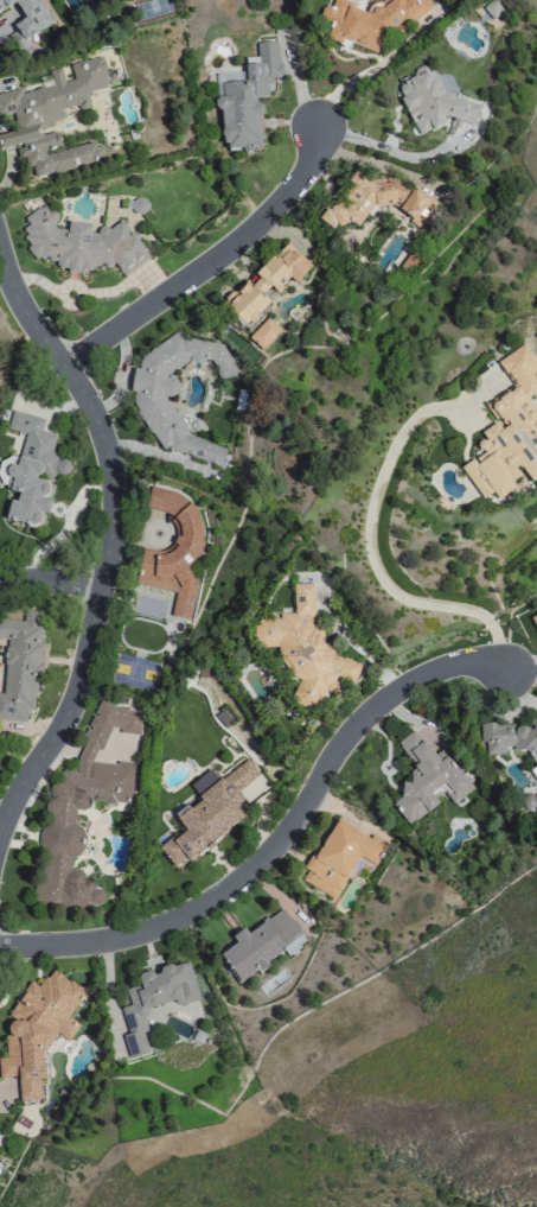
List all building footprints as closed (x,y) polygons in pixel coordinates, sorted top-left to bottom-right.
[(39,0),(0,0),(0,12),(13,5),(19,14),(10,19),(22,41),(52,24),(39,0)] [(425,0),(405,0),(402,2),(401,0),(383,0),(373,6),(371,15),(353,10),(347,2),(341,0),(333,0),(331,8),(322,6),(318,20),(330,23),(326,40),(375,52),(384,46),(386,39),(432,10),(425,0)] [(226,154),(264,146),(255,101),(271,97),(267,80),(283,77),(275,40),(254,44),(256,56),(242,59),(246,80),(221,85),(223,97),(214,99),(226,154)] [(100,56),(69,63),(72,79),(63,81),(61,68),(48,70),(50,83),(0,94),(0,117),(13,114),(17,132),(0,136),(0,151),(15,151),(35,177),(105,162),(101,142),(63,144),(61,138),(57,132),(57,121),(63,120),(61,111),(90,105),(87,92),(101,89),(109,83),(111,82),(116,78),(100,56)] [(418,137),(441,125),(443,117),(471,124),(477,121),(481,104),(443,94),(436,79),(430,78),(423,64),(413,69),(410,79),(400,84),(398,95),(418,137)] [(321,222),(335,233),(345,219),(356,227),(377,198),(418,227),(436,201),(413,184),(406,195),(375,173),(369,182),(355,171),(347,181),(349,183),(321,222)] [(128,202),(137,215),(148,208),(140,195),(128,202)] [(27,250),(35,260),(52,261),(58,269),(65,269),(68,272),(88,272),(94,268),(106,269),(113,264),(123,277),(133,270),(133,263),(146,253),(120,220),(111,227),(101,227),(90,235),(90,222),(67,222),(67,230),(55,230),(55,214),(52,209),(36,209),(32,212),(25,212),(24,240),(27,243),(27,250)] [(310,265),(288,242),(247,281),(245,279),(221,302),(243,326),(292,279),(293,281),(310,265)] [(247,337),(261,350),(280,330),(266,317),(247,337)] [(160,448),(220,466),(225,448),(186,436),(186,435),(166,395),(169,396),(176,392),(178,386),(170,371),(191,361),(200,363),(205,361),(218,365),(227,367),(229,361),(221,345),(180,333),(143,351),(138,368),(133,371),(127,390),(150,436),(155,437),(160,448)] [(528,398),(531,394),(536,389),(536,381),(532,373),(536,369),(536,363),(523,343),(497,362),(511,383),(507,389),(484,405),(492,415),(498,420),(488,427),(476,444),(482,452),(460,467),(482,499),(490,493),(498,498),(507,492),(521,471),(529,482),(536,476),(536,404),(528,398)] [(41,528),(44,516),(49,510),(51,502),(46,498),(49,495),(52,481),(57,477),(62,478),(72,468),(64,460),(62,460),(52,449),(55,434),(40,431),(43,418),(13,411),(11,413),(8,428),(19,431),(24,435),(19,458),(7,455),(0,462),(0,477),(9,486),(8,491),(20,494),(7,506),(4,519),(41,528)] [(137,585),(174,591),(170,618),(188,621),(205,499),(148,491),(145,509),(175,513),(170,552),(142,548),(137,585)] [(324,648),(319,625),(318,625),(309,582),(290,586),(295,611),(279,615),(278,616),(255,621),(252,628),(257,649),(278,645),(284,674),(299,679),(290,701),(316,711),(324,690),(334,694),(339,693),(336,677),(353,684),(359,669),(357,661),(324,648)] [(32,722),(42,612),(24,611),(23,621),(0,619),(0,638),(6,639),(1,693),(0,693),(0,719),(32,722)] [(75,812),(88,808),(90,801),(119,802),(134,799),(134,763),(96,762),(108,726),(131,734),(139,734),(139,707),(94,706),(68,782),(50,786),(44,804),(42,859),(48,882),(34,885),(34,889),(38,904),(89,906),(103,902),(103,890),(94,887),(92,878),(82,878),(80,871),(70,868),(71,854),(84,850),(84,847),(75,812)] [(529,720),(529,723),(479,726),(480,738),(485,746),(485,755),(504,754),(504,750),(524,749),(536,769),(536,720),(529,720)] [(472,788),(446,755),(437,762),(413,730),(396,743),(418,773),(399,788),(403,795),(391,804),(406,824),(445,795),(451,803),(472,788)] [(197,797),(173,817),(183,829),(158,849),(175,869),(272,789),(246,758),(219,781),(209,769),(188,786),(197,797)] [(300,881),(334,899),(345,877),(353,881),(363,861),(373,866),(384,846),(335,819),(314,859),(309,856),(302,869),(306,870),(300,881)] [(238,983),(284,951),(286,954),(304,942),(281,908),(245,932),(243,928),(231,937),(236,943),(219,954),(238,983)] [(196,999),(190,963),(136,973),(139,987),(126,990),(129,1005),(121,1007),(127,1035),(123,1036),(127,1056),(147,1052),(143,1031),(147,1030),(143,1009),(196,999)] [(49,973),(43,974),(33,993),(20,989),(11,1014),(11,1021),(7,1034),(4,1041),(5,1057),(0,1058),(0,1077),(17,1077),(18,1101),(40,1100),(39,1079),(49,1078),(48,1053),(41,1050),(47,1035),(54,1034),(70,1040),(77,1022),(71,1020),(83,986),(49,973)]
